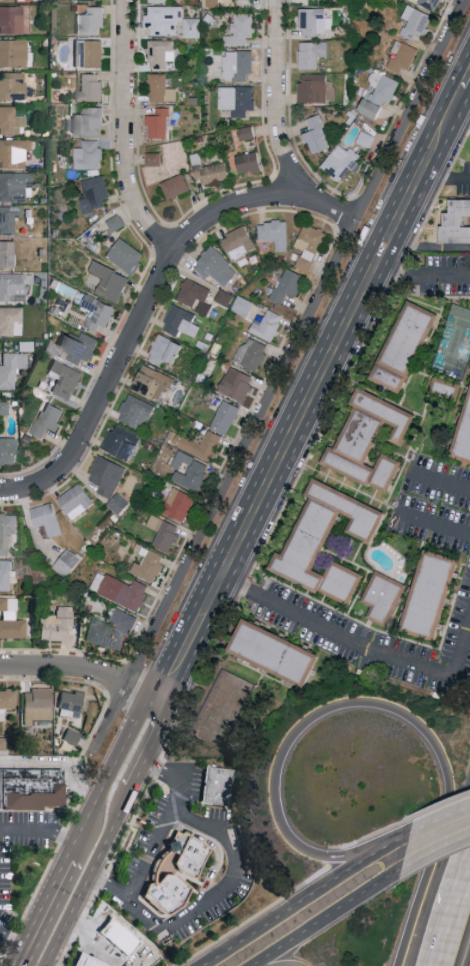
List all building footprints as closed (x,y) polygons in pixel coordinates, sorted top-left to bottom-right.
[(421,3),(439,10),(443,0),(423,0),(421,3)] [(403,34),(414,39),(417,32),(425,36),(434,14),(408,4),(403,17),(408,19),(403,34)] [(0,6),(0,33),(24,33),(23,5),(0,6)] [(104,33),(104,5),(90,5),(90,13),(77,13),(77,33),(104,33)] [(181,5),(147,6),(147,27),(151,27),(152,35),(182,35),(181,5)] [(333,17),(326,17),(326,7),(301,8),(302,33),(333,32),(333,17)] [(254,36),(255,12),(235,12),(234,35),(224,35),(224,44),(250,44),(250,36),(254,36)] [(201,17),(185,17),(185,38),(201,38),(201,17)] [(0,39),(0,67),(27,67),(27,40),(0,39)] [(175,39),(149,40),(150,68),(171,68),(171,60),(175,60),(175,39)] [(319,68),(319,56),(328,56),(328,41),(301,41),(301,68),(319,68)] [(255,50),(225,50),(225,77),(233,77),(233,80),(247,80),(248,73),(254,73),(255,50)] [(401,81),(375,70),(369,83),(374,86),(363,111),(380,118),(387,102),(391,103),(401,81)] [(25,101),(26,72),(0,72),(0,101),(25,101)] [(103,72),(78,73),(79,101),(103,100),(103,72)] [(150,101),(178,100),(178,87),(167,87),(167,73),(150,73),(150,101)] [(328,101),(328,73),(300,74),(300,102),(328,101)] [(233,117),(248,117),(248,110),(255,110),(254,85),(220,86),(221,109),(232,108),(233,117)] [(19,134),(19,126),(25,126),(25,115),(15,115),(15,106),(0,105),(0,134),(19,134)] [(75,133),(103,134),(104,106),(83,106),(83,113),(75,113),(75,133)] [(169,137),(169,107),(157,107),(156,114),(149,114),(149,137),(169,137)] [(308,118),(312,130),(306,132),(312,153),(331,148),(321,114),(308,118)] [(239,127),(241,140),(256,138),(254,125),(239,127)] [(357,142),(372,148),(376,136),(362,130),(357,142)] [(0,139),(0,168),(25,169),(25,158),(31,159),(31,139),(0,139)] [(99,139),(84,139),(84,146),(76,147),(77,168),(104,168),(103,146),(99,146),(99,139)] [(341,181),(363,157),(351,146),(348,150),(341,144),(323,165),(341,181)] [(203,166),(201,151),(191,153),(195,179),(204,177),(205,184),(231,179),(228,161),(203,166)] [(240,173),(263,169),(260,151),(237,155),(240,173)] [(163,165),(163,152),(147,152),(147,165),(163,165)] [(31,200),(32,173),(0,172),(0,199),(31,200)] [(162,181),(169,199),(190,191),(184,173),(162,181)] [(84,212),(107,207),(105,198),(112,197),(107,174),(84,179),(88,196),(81,198),(84,212)] [(469,242),(469,198),(454,198),(454,211),(446,211),(446,242),(469,242)] [(14,235),(15,217),(22,217),(23,206),(0,205),(0,235),(14,235)] [(260,240),(277,239),(277,250),(289,250),(288,221),(259,221),(260,240)] [(297,246),(305,249),(297,268),(311,273),(327,232),(306,223),(297,246)] [(233,259),(258,248),(247,225),(222,236),(233,259)] [(147,252),(120,237),(109,258),(136,273),(147,252)] [(15,240),(0,240),(0,267),(15,268),(15,240)] [(193,266),(206,278),(211,273),(225,286),(240,271),(212,246),(193,266)] [(119,303),(132,277),(97,259),(91,270),(105,276),(97,292),(119,303)] [(272,298),(284,303),(289,292),(297,296),(307,276),(287,266),(272,298)] [(26,300),(26,284),(33,283),(33,273),(0,273),(0,301),(26,300)] [(197,307),(195,310),(208,316),(213,305),(206,301),(212,288),(187,277),(178,298),(197,307)] [(216,300),(228,306),(234,294),(221,288),(216,300)] [(98,331),(101,323),(108,326),(117,307),(88,293),(81,309),(90,313),(85,324),(98,331)] [(232,309),(249,316),(255,301),(239,295),(232,309)] [(437,310),(409,299),(377,382),(405,392),(437,310)] [(201,326),(194,322),(198,314),(174,303),(163,327),(179,335),(181,329),(196,336),(201,326)] [(0,307),(0,335),(22,335),(22,306),(0,307)] [(262,324),(256,321),(251,331),(274,341),(285,316),(269,309),(262,324)] [(101,339),(83,331),(81,338),(67,332),(60,346),(71,351),(68,359),(80,364),(84,356),(92,360),(101,339)] [(174,338),(159,333),(149,360),(164,365),(166,359),(178,363),(185,343),(174,339),(174,338)] [(270,346),(247,335),(236,360),(258,371),(270,346)] [(15,389),(15,367),(28,367),(28,352),(3,352),(2,365),(0,365),(0,389),(15,389)] [(57,378),(52,392),(74,399),(84,370),(54,360),(48,375),(57,378)] [(255,376),(231,366),(221,391),(245,400),(255,376)] [(457,393),(459,382),(435,376),(432,388),(457,393)] [(392,492),(405,460),(385,452),(379,467),(370,463),(387,422),(394,425),(392,431),(393,431),(390,439),(404,446),(419,412),(363,388),(337,449),(332,447),(324,464),(392,492)] [(119,419),(145,431),(157,405),(130,393),(119,419)] [(242,407),(225,399),(211,427),(228,435),(242,407)] [(49,427),(57,431),(66,409),(46,400),(32,432),(44,438),(49,427)] [(134,460),(144,435),(114,424),(104,449),(134,460)] [(201,432),(196,441),(179,433),(174,443),(214,461),(225,436),(210,429),(207,435),(201,432)] [(17,437),(0,437),(0,462),(17,463),(17,437)] [(172,466),(178,469),(174,479),(198,491),(210,465),(179,450),(172,466)] [(127,465),(98,454),(89,480),(101,484),(98,492),(115,498),(127,465)] [(353,604),(367,573),(336,560),(330,575),(318,570),(342,512),(356,517),(350,532),(375,542),(389,509),(316,479),(309,494),(315,496),(298,536),(295,535),(287,554),(281,551),(272,570),(353,604)] [(95,504),(82,482),(59,497),(73,518),(95,504)] [(160,511),(188,520),(196,494),(168,486),(160,511)] [(130,502),(118,492),(107,504),(120,515),(130,502)] [(47,525),(50,537),(62,534),(56,502),(33,507),(37,527),(47,525)] [(8,533),(19,533),(19,514),(0,514),(0,554),(8,555),(8,533)] [(154,544),(172,551),(181,525),(152,514),(147,526),(159,530),(154,544)] [(55,566),(68,577),(84,558),(70,547),(55,566)] [(166,555),(149,548),(143,564),(136,561),(132,572),(156,581),(166,555)] [(409,631),(444,640),(465,558),(430,549),(409,631)] [(0,559),(0,590),(10,590),(10,582),(17,582),(17,569),(13,569),(13,559),(0,559)] [(364,602),(374,605),(369,618),(389,626),(405,584),(376,572),(364,602)] [(133,584),(107,573),(103,582),(97,578),(92,590),(140,611),(151,586),(135,579),(133,584)] [(26,638),(26,619),(17,619),(17,597),(0,597),(0,610),(3,610),(3,619),(0,619),(0,638),(26,638)] [(73,606),(57,606),(57,614),(41,614),(41,639),(68,640),(69,626),(73,626),(73,606)] [(123,633),(133,635),(138,614),(115,609),(112,625),(90,620),(85,642),(120,649),(123,633)] [(326,654),(249,618),(234,651),(310,687),(326,654)] [(4,720),(5,708),(16,708),(16,689),(0,689),(0,720),(4,720)] [(25,690),(25,726),(39,725),(39,719),(53,719),(52,689),(25,690)] [(85,694),(63,689),(58,714),(80,718),(85,694)] [(77,745),(81,733),(67,728),(63,740),(77,745)] [(228,806),(199,801),(205,764),(233,769),(228,806)] [(3,808),(0,808),(0,768),(62,769),(63,808),(42,808),(42,811),(3,810),(3,808)] [(208,846),(193,877),(176,869),(172,861),(176,853),(173,852),(170,840),(175,830),(208,846)] [(155,883),(163,873),(171,873),(189,887),(181,904),(164,915),(140,896),(146,883),(152,881),(155,883)] [(140,942),(126,957),(94,929),(108,913),(140,942)] [(111,965),(84,951),(76,965),(110,965),(111,965)]
